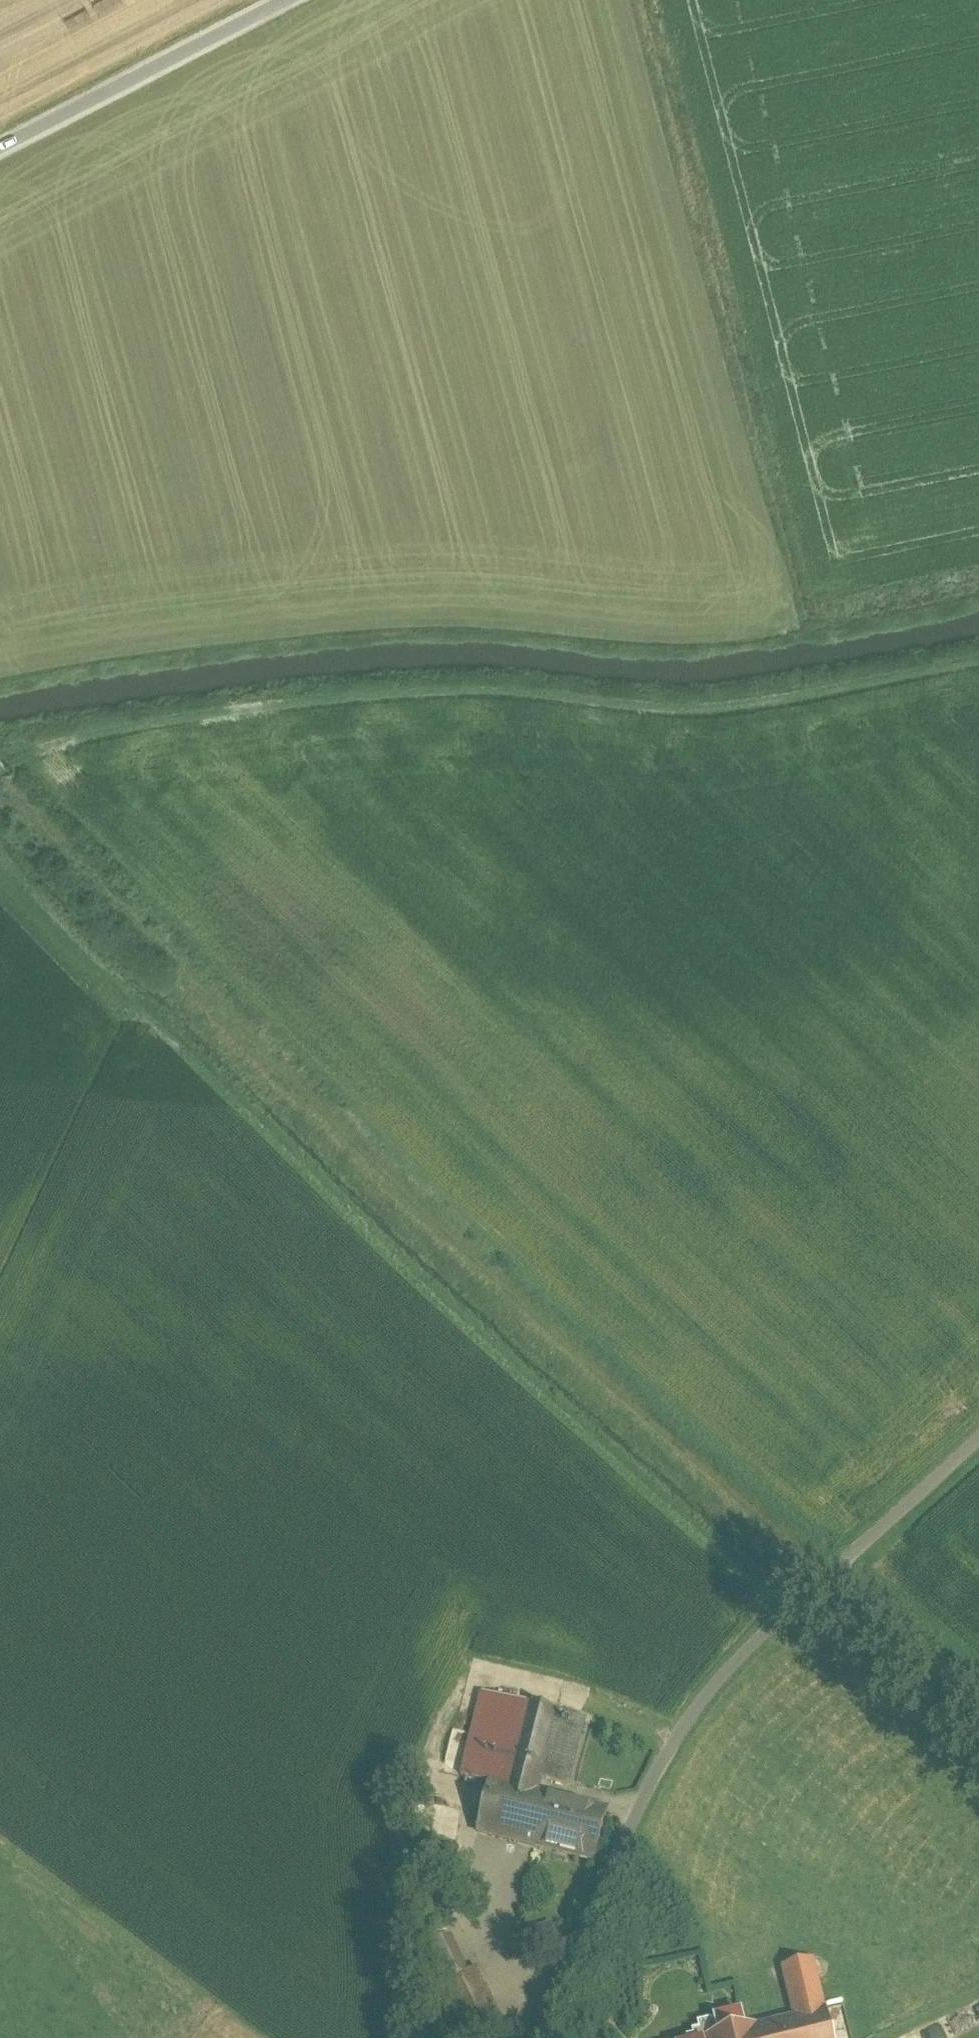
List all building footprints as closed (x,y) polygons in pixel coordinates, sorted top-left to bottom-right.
[(558,1713),(483,1694),(462,1777),(490,1784),(490,1783),(538,1795),(558,1713)] [(600,1718),(568,1713),(565,1729),(597,1734),(600,1718)] [(538,1795),(490,1783),(490,1784),(478,1833),(595,1863),(608,1812),(538,1795)] [(444,1933),(422,1944),(442,1986),(463,1976),(444,1933)] [(813,1961),(782,1968),(795,2019),(826,2011),(823,2001),(813,1961)] [(463,1976),(442,1986),(466,2037),(502,2020),(478,1969),(463,1976)] [(757,2028),(759,2037),(833,2037),(826,2011),(795,2019),(757,2028)] [(711,2037),(759,2037),(757,2028),(751,2029),(711,2037)]
